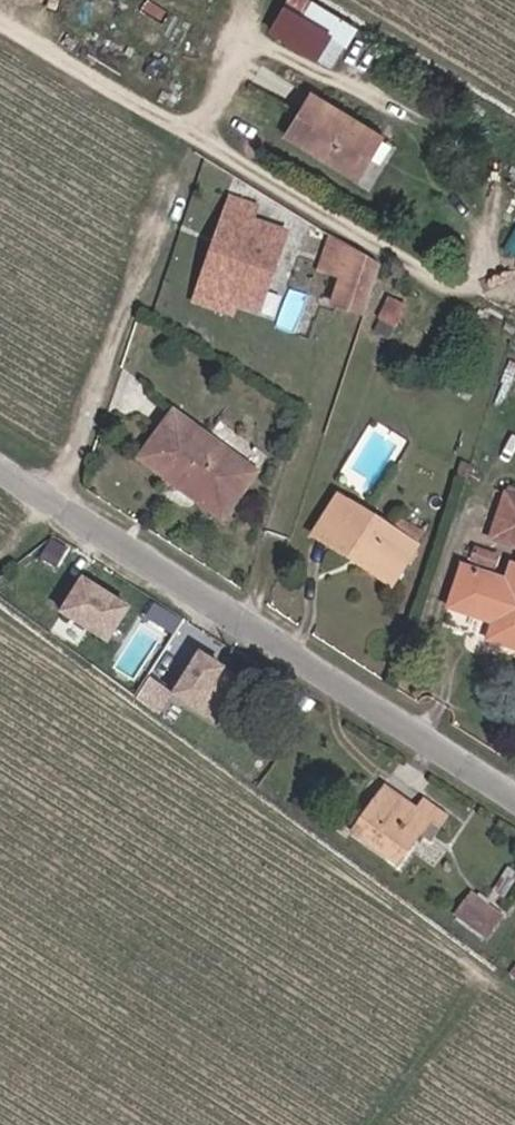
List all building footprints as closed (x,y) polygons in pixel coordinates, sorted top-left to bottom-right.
[(298,0),(282,0),(265,30),(327,67),(340,44),(334,40),(342,26),(298,0)] [(375,139),(306,100),(283,142),(350,180),(375,139)] [(226,200),(220,216),(248,225),(253,209),(226,200)] [(220,216),(196,292),(232,304),(254,311),(279,236),(248,225),(220,216)] [(506,250),(514,255),(514,232),(506,250)] [(333,280),(344,249),(325,237),(312,271),(333,280)] [(373,266),(344,249),(333,280),(323,307),(354,318),(373,266)] [(229,315),(232,304),(196,292),(194,295),(192,303),(229,315)] [(399,304),(380,297),(372,320),(391,326),(399,304)] [(220,513),(250,473),(168,418),(136,462),(181,492),(186,487),(220,513)] [(510,490),(492,537),(514,545),(514,492),(510,490)] [(323,526),(397,572),(410,551),(393,540),(336,505),(323,526)] [(331,553),(350,565),(354,559),(374,572),(369,577),(386,589),(397,572),(323,526),(317,535),(336,547),(331,553)] [(399,530),(393,540),(410,551),(416,541),(399,530)] [(313,542),(331,553),(336,547),(317,535),(313,542)] [(514,648),(514,551),(510,566),(503,564),(499,577),(457,561),(445,593),(487,609),(477,635),(514,649),(514,648)] [(350,565),(369,577),(374,572),(354,559),(350,565)] [(100,639),(120,606),(75,578),(55,610),(100,639)] [(174,622),(159,612),(147,630),(163,640),(174,622)] [(233,675),(189,648),(164,689),(208,716),(233,675)] [(397,861),(415,834),(423,819),(435,825),(443,813),(417,797),(410,809),(380,791),(354,833),(397,861)] [(426,840),(435,825),(423,819),(415,834),(426,840)] [(460,912),(483,929),(496,906),(474,891),(460,912)] [(496,906),(483,929),(493,936),(506,914),(496,906)]
